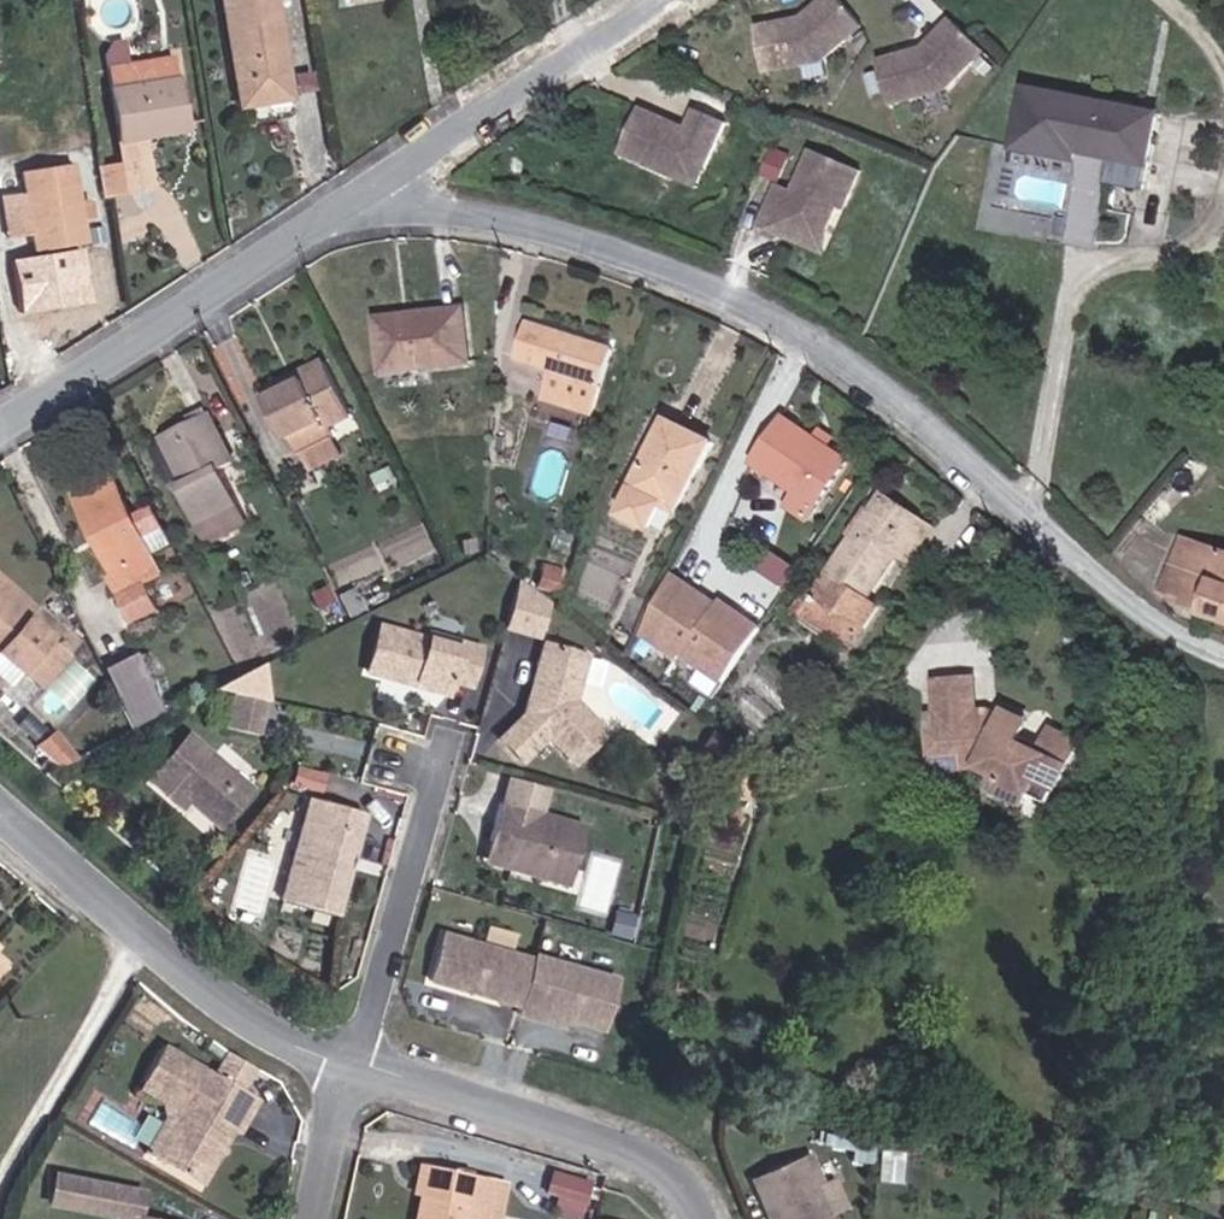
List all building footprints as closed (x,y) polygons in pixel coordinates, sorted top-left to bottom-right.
[(244,94),(293,88),(284,0),(235,0),(244,94)] [(759,32),(767,77),(825,67),(865,32),(838,0),(833,0),(804,24),(759,32)] [(923,52),(878,64),(890,108),(947,93),(984,55),(952,23),(923,52)] [(102,192),(127,188),(152,185),(145,130),(189,125),(180,52),(109,61),(123,162),(98,165),(102,192)] [(1157,115),(1026,90),(1016,148),(1076,159),(1077,151),(1095,155),(1093,176),(1140,184),(1144,164),(1148,165),(1157,115)] [(686,129),(640,108),(619,155),(673,180),(699,170),(705,158),(711,161),(727,125),(694,110),(686,129)] [(777,143),(767,171),(782,177),(793,148),(777,143)] [(857,172),(811,154),(794,190),(777,184),(761,225),(779,231),(781,224),(807,234),(829,225),(836,208),(843,211),(857,172)] [(698,191),(711,161),(705,158),(699,170),(673,180),(698,191)] [(41,255),(13,259),(21,317),(99,306),(79,166),(24,174),(27,195),(3,198),(9,238),(38,234),(41,255)] [(807,234),(781,224),(779,231),(828,250),(843,211),(836,208),(829,225),(807,234)] [(412,324),(375,329),(381,372),(468,362),(461,308),(411,314),(412,324)] [(374,319),(375,329),(412,324),(411,314),(374,319)] [(593,413),(613,349),(527,323),(516,358),(551,370),(543,398),(593,413)] [(324,360),(300,372),(303,379),(265,397),(289,448),(294,445),(300,457),(335,440),(328,427),(351,415),(324,360)] [(303,379),(300,372),(262,391),(265,397),(303,379)] [(233,463),(209,413),(156,441),(152,448),(170,481),(185,474),(189,483),(178,488),(207,544),(248,522),(221,469),(233,463)] [(830,449),(813,438),(784,417),(754,463),(783,485),(774,498),(807,519),(846,461),(830,449)] [(676,511),(710,442),(666,421),(621,514),(649,528),(662,503),(676,511)] [(820,427),(813,438),(830,449),(836,437),(820,427)] [(544,459),(565,463),(569,440),(549,435),(544,459)] [(569,440),(565,463),(571,465),(575,441),(569,440)] [(165,528),(154,506),(132,518),(108,468),(71,488),(95,536),(102,533),(121,571),(113,575),(110,576),(132,622),(157,609),(144,583),(161,574),(150,553),(143,538),(165,528)] [(866,598),(918,519),(882,494),(800,615),(826,634),(831,627),(853,643),(878,607),(866,598)] [(150,553),(171,541),(165,528),(143,538),(150,553)] [(113,575),(121,571),(102,533),(95,536),(113,575)] [(1177,618),(1182,604),(1223,619),(1223,552),(1180,537),(1159,592),(1164,594),(1161,604),(1177,618)] [(475,552),(472,538),(457,541),(461,555),(475,552)] [(769,571),(788,579),(796,559),(778,551),(769,571)] [(676,571),(645,637),(737,680),(768,614),(676,571)] [(541,637),(551,602),(517,577),(503,627),(541,637)] [(22,614),(30,604),(0,579),(0,595),(22,614)] [(21,673),(51,640),(22,614),(0,595),(0,655),(21,673)] [(366,670),(416,683),(417,677),(448,685),(450,678),(469,682),(478,646),(459,640),(458,646),(427,638),(379,624),(366,670)] [(625,647),(632,634),(618,627),(612,641),(625,647)] [(429,631),(427,638),(458,646),(459,640),(429,631)] [(51,640),(21,673),(38,689),(68,654),(51,640)] [(607,740),(577,704),(573,688),(581,652),(545,644),(528,714),(501,737),(521,763),(549,739),(573,769),(607,740)] [(573,688),(577,704),(589,654),(581,652),(573,688)] [(131,662),(104,676),(131,729),(158,716),(131,662)] [(261,664),(213,688),(230,693),(263,703),(265,704),(261,664)] [(417,677),(416,683),(447,691),(448,685),(417,677)] [(1049,802),(1078,743),(1051,729),(1039,753),(1017,742),(1026,720),(1005,710),(1001,717),(987,710),(978,712),(975,710),(973,679),(934,681),(936,715),(937,728),(930,729),(933,774),(953,773),(956,768),(969,767),(976,765),(1002,779),(996,790),(1024,803),(1029,793),(1049,802)] [(254,737),(263,703),(230,693),(221,727),(254,737)] [(937,728),(936,715),(928,716),(930,729),(937,728)] [(55,733),(34,749),(55,768),(75,758),(55,733)] [(248,787),(187,733),(147,779),(178,806),(186,798),(217,825),(248,787)] [(333,914),(362,813),(307,797),(277,898),(333,914)] [(499,839),(493,861),(538,874),(543,856),(572,865),(582,824),(497,799),(487,836),(499,839)] [(481,858),(493,861),(499,839),(487,836),(481,858)] [(543,856),(538,874),(567,882),(572,865),(543,856)] [(518,1001),(532,955),(444,928),(430,975),(518,1001)] [(601,1027),(617,977),(533,951),(532,955),(518,1001),(516,1008),(537,1014),(539,1007),(601,1027)] [(213,1075),(162,1045),(140,1082),(159,1093),(170,1141),(159,1160),(196,1181),(209,1158),(209,1136),(218,1121),(237,1132),(256,1098),(238,1087),(251,1065),(226,1051),(213,1075)] [(421,1194),(428,1164),(421,1163),(416,1193),(421,1194)] [(428,1164),(421,1194),(416,1218),(464,1218),(464,1217),(474,1218),(484,1218),(492,1178),(428,1164)] [(807,1194),(814,1190),(803,1165),(747,1191),(761,1218),(819,1218),(807,1194)] [(577,1218),(581,1218),(593,1178),(559,1168),(547,1210),(577,1218)] [(136,1217),(141,1192),(54,1174),(50,1201),(127,1217),(126,1218),(145,1218),(136,1217)] [(823,1185),(814,1190),(807,1194),(819,1218),(824,1218),(836,1213),(823,1185)]
